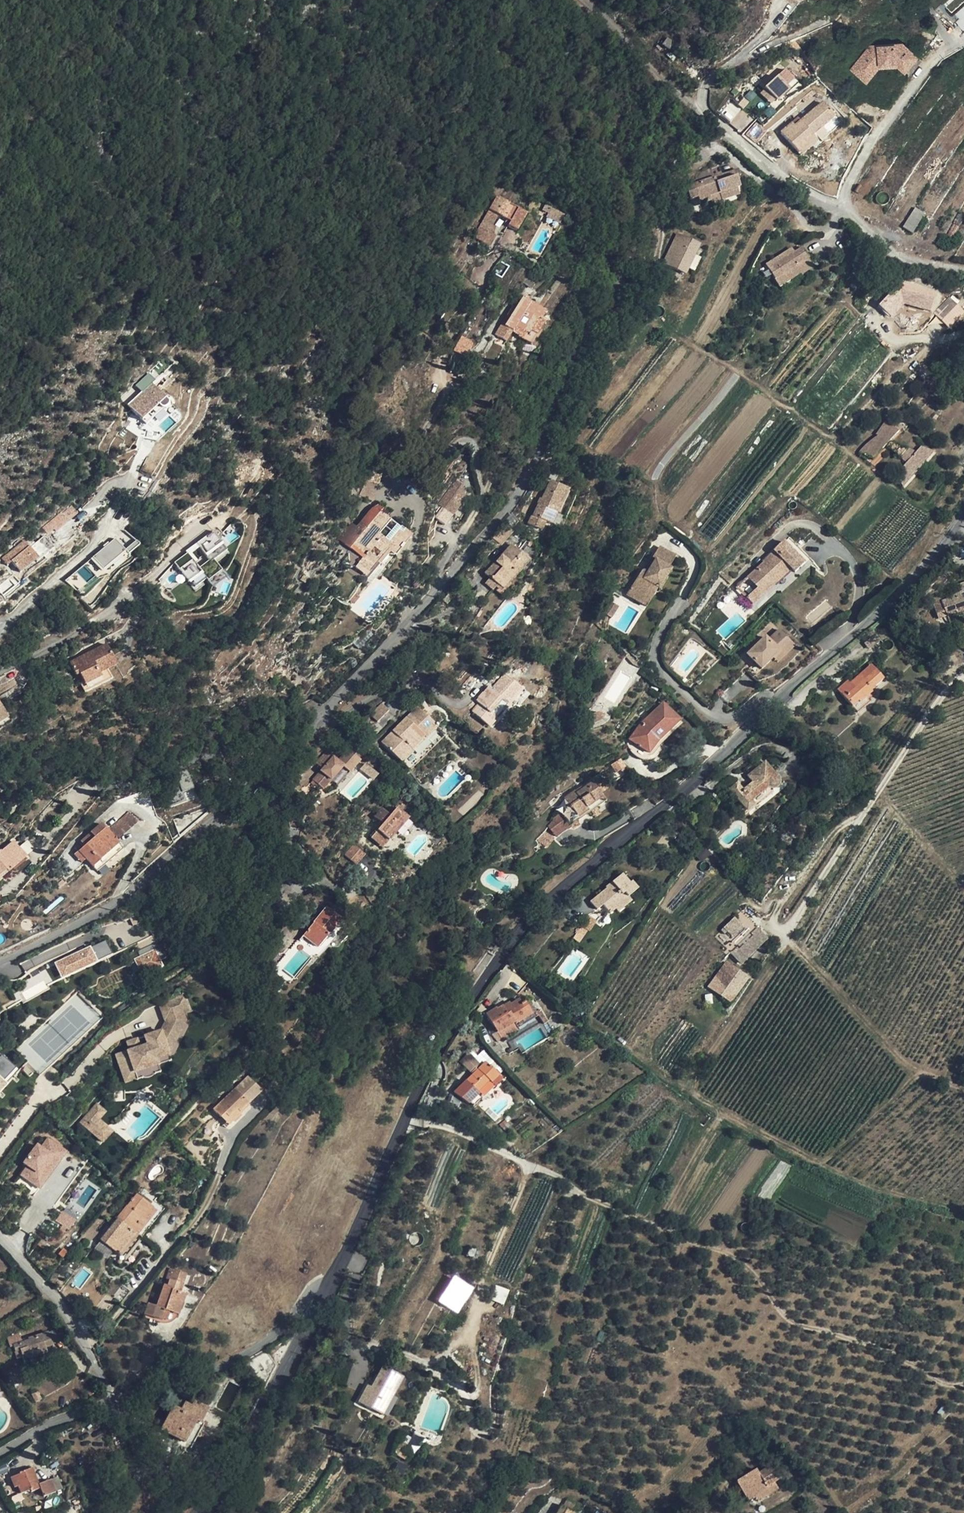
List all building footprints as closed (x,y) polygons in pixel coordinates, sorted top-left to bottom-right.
[(953,14),(961,28),(963,27),(963,8),(953,14)] [(858,61),(875,71),(879,66),(895,64),(908,75),(920,59),(900,43),(874,47),(867,56),(864,53),(858,61)] [(869,47),(864,53),(867,56),(874,47),(869,47)] [(866,82),(875,71),(858,61),(850,70),(866,82)] [(789,84),(781,74),(761,92),(772,105),(785,95),(781,90),(789,84)] [(835,120),(825,107),(804,124),(798,128),(795,125),(784,134),(800,154),(808,147),(806,143),(814,137),(835,120)] [(767,132),(756,124),(748,135),(758,144),(767,132)] [(808,147),(800,154),(802,157),(819,143),(814,137),(806,143),(808,147)] [(714,175),(712,168),(695,175),(696,179),(688,181),(690,185),(687,186),(690,199),(698,196),(700,203),(710,200),(712,200),(710,196),(719,193),(721,200),(739,194),(737,187),(740,187),(737,177),(736,176),(717,182),(715,177),(714,175)] [(741,175),(739,170),(721,175),(721,173),(714,175),(715,177),(717,182),(736,176),(737,177),(741,175)] [(721,200),(719,193),(710,196),(712,200),(710,200),(711,203),(721,200)] [(526,214),(496,197),(473,237),(489,246),(495,236),(491,233),(495,227),(492,225),(498,215),(510,222),(508,226),(516,231),(526,214)] [(913,233),(927,212),(917,206),(905,224),(903,227),(913,233)] [(562,217),(550,210),(546,217),(559,224),(562,217)] [(701,259),(696,255),(701,244),(676,233),(664,265),(686,274),(690,267),(696,270),(701,259)] [(801,250),(768,268),(778,286),(799,274),(803,272),(804,275),(813,270),(801,250)] [(486,271),(476,266),(470,276),(480,282),(486,271)] [(891,317),(905,310),(896,294),(892,286),(870,297),(873,303),(885,313),(891,317)] [(896,294),(905,310),(912,306),(904,290),(896,294)] [(963,314),(963,313),(951,296),(933,310),(947,327),(963,314)] [(546,312),(523,297),(518,305),(512,314),(504,326),(513,332),(520,336),(519,337),(530,345),(547,319),(543,316),(546,312)] [(518,305),(515,303),(509,312),(512,314),(518,305)] [(885,313),(873,303),(883,322),(891,317),(885,313)] [(513,332),(504,326),(500,333),(508,338),(513,332)] [(472,343),(461,337),(454,350),(465,356),(472,343)] [(166,399),(152,383),(128,404),(146,424),(154,417),(150,413),(158,405),(160,407),(161,408),(163,409),(165,409),(167,408),(169,407),(170,404),(170,403),(166,399)] [(899,431),(886,422),(877,434),(879,436),(877,437),(874,439),(870,442),(864,447),(860,452),(862,454),(861,455),(866,459),(868,457),(873,459),(886,445),(900,457),(904,459),(905,459),(897,470),(898,471),(893,477),(899,481),(910,467),(913,469),(922,458),(925,460),(929,452),(918,445),(914,451),(911,450),(907,455),(903,454),(908,448),(891,440),(899,431)] [(383,469),(371,465),(366,481),(378,484),(383,469)] [(461,485),(455,480),(437,504),(452,515),(464,499),(463,492),(458,488),(461,485)] [(572,492),(554,483),(543,506),(541,506),(536,517),(554,526),(559,514),(561,515),(572,492)] [(63,511),(42,527),(46,533),(53,527),(56,530),(78,514),(73,506),(64,513),(63,511)] [(383,510),(378,506),(376,507),(368,516),(367,520),(371,523),(364,532),(358,527),(345,544),(352,550),(354,547),(364,555),(362,558),(359,562),(353,569),(366,580),(391,551),(396,555),(412,535),(405,529),(402,532),(398,529),(397,530),(388,542),(379,534),(388,523),(391,520),(381,512),(383,510)] [(368,516),(358,527),(364,532),(371,523),(367,520),(368,516)] [(345,544),(358,527),(352,522),(338,538),(345,544)] [(397,530),(388,523),(379,534),(388,542),(397,530)] [(510,530),(504,525),(493,537),(499,542),(510,530)] [(227,549),(223,543),(213,530),(185,550),(188,554),(175,561),(189,584),(203,574),(207,581),(211,588),(229,575),(224,568),(221,571),(213,560),(227,549)] [(811,559),(790,536),(785,541),(774,551),(777,554),(766,565),(764,562),(748,577),(758,588),(767,580),(773,587),(791,569),(795,573),(806,563),(811,559)] [(90,559),(102,573),(126,555),(127,556),(138,547),(135,543),(124,552),(114,540),(90,559)] [(45,559),(31,542),(20,551),(25,557),(18,562),(13,566),(22,577),(27,573),(45,559)] [(529,562),(511,545),(500,557),(501,557),(497,562),(496,561),(484,574),(489,578),(498,586),(503,590),(529,562)] [(652,584),(658,588),(671,569),(668,568),(676,556),(659,546),(644,571),(643,571),(642,571),(641,572),(626,594),(640,602),(652,584)] [(25,557),(20,551),(8,560),(13,566),(18,562),(25,557)] [(777,554),(774,551),(762,561),(764,562),(766,565),(777,554)] [(498,586),(489,578),(484,584),(492,591),(498,586)] [(773,587),(767,580),(758,588),(747,598),(753,605),(773,587)] [(658,588),(652,584),(640,602),(646,607),(658,588)] [(961,589),(962,593),(948,598),(949,600),(942,602),(946,615),(957,612),(958,613),(963,611),(963,588),(961,589)] [(360,596),(355,592),(350,600),(354,603),(360,596)] [(452,598),(448,594),(442,600),(446,604),(452,598)] [(619,606),(609,599),(602,611),(612,617),(619,606)] [(872,626),(863,633),(870,642),(879,635),(872,626)] [(791,641),(780,630),(769,640),(766,637),(748,655),(754,662),(746,670),(753,678),(762,670),(773,659),(777,663),(795,646),(791,641)] [(117,664),(107,644),(70,662),(76,676),(80,674),(85,685),(90,682),(93,689),(113,679),(108,669),(117,664)] [(884,679),(871,666),(852,683),(849,680),(839,690),(853,706),(859,701),(861,702),(867,697),(874,691),(872,689),(884,679)] [(54,681),(47,672),(37,679),(44,689),(54,681)] [(522,688),(505,673),(491,689),(487,693),(493,698),(484,708),(479,703),(472,711),(489,726),(522,688)] [(85,685),(80,674),(76,676),(84,693),(93,689),(90,682),(85,685)] [(491,689),(487,685),(474,700),(479,703),(484,708),(493,698),(487,693),(491,689)] [(871,702),(867,697),(861,702),(859,701),(853,706),(858,712),(871,702)] [(8,716),(0,701),(0,721),(8,716)] [(391,711),(382,702),(370,714),(379,723),(391,711)] [(680,720),(663,703),(640,724),(629,739),(648,754),(658,741),(680,720)] [(422,712),(417,707),(381,743),(401,762),(408,769),(443,733),(437,727),(428,718),(430,716),(424,710),(422,712)] [(588,713),(584,719),(587,725),(601,720),(602,719),(603,717),(604,715),(604,713),(602,713),(601,713),(599,712),(598,712),(597,712),(589,715),(588,713)] [(322,769),(313,780),(323,789),(331,780),(343,766),(349,772),(360,760),(348,749),(337,761),(332,756),(327,751),(316,763),(322,769)] [(625,767),(620,759),(611,765),(616,773),(625,767)] [(778,778),(765,763),(748,776),(753,783),(743,791),(737,784),(730,790),(747,811),(754,805),(751,801),(768,787),(770,789),(772,789),(773,789),(776,788),(778,787),(779,784),(779,783),(780,782),(779,781),(779,780),(778,778)] [(163,793),(168,808),(186,802),(183,794),(193,789),(188,769),(176,774),(181,787),(163,793)] [(600,793),(592,781),(577,792),(575,790),(565,797),(568,803),(566,804),(577,820),(607,800),(601,792),(600,793)] [(577,820),(566,804),(561,808),(571,825),(577,820)] [(17,806),(16,805),(13,807),(9,805),(5,810),(10,815),(13,813),(17,809),(15,808),(17,806)] [(382,847),(408,818),(397,808),(390,815),(383,808),(375,817),(383,823),(371,837),(382,847)] [(133,823),(135,824),(139,821),(129,811),(124,815),(127,817),(133,823)] [(546,825),(557,837),(569,826),(558,814),(546,825)] [(127,817),(124,815),(109,829),(118,840),(135,824),(133,823),(127,817)] [(82,854),(86,859),(97,871),(124,849),(119,844),(101,824),(81,841),(85,846),(75,855),(78,858),(82,854)] [(13,841),(1,852),(0,851),(0,875),(9,867),(12,869),(26,857),(13,841)] [(353,844),(344,854),(354,863),(363,853),(353,844)] [(709,854),(701,845),(695,852),(700,860),(709,854)] [(630,884),(622,874),(609,884),(610,886),(590,903),(597,910),(603,905),(610,913),(615,909),(618,912),(632,901),(628,897),(637,889),(632,882),(630,884)] [(340,919),(326,907),(303,936),(318,948),(329,934),(328,934),(340,919)] [(731,952),(757,927),(741,911),(734,917),(723,929),(715,937),(726,948),(723,952),(727,955),(731,952)] [(596,921),(588,916),(582,925),(590,931),(596,921)] [(276,922),(273,919),(261,934),(264,937),(276,922)] [(743,964),(768,939),(757,927),(731,952),(743,964)] [(586,931),(581,928),(576,933),(574,937),(579,941),(586,931)] [(97,962),(111,954),(104,940),(90,947),(54,963),(61,978),(97,962)] [(137,950),(140,956),(134,958),(141,977),(162,967),(160,960),(165,957),(157,942),(137,950)] [(277,952),(269,946),(264,952),(272,958),(277,952)] [(733,1004),(750,979),(727,961),(708,987),(733,1004)] [(192,1010),(186,994),(161,1002),(167,1019),(168,1018),(163,1030),(146,1036),(150,1045),(133,1050),(119,1055),(125,1073),(136,1070),(137,1072),(160,1064),(158,1058),(171,1054),(171,1053),(187,1018),(185,1012),(192,1010)] [(521,1004),(519,1000),(504,1009),(502,1006),(497,1010),(496,1008),(487,1014),(498,1032),(502,1039),(517,1030),(513,1023),(515,1022),(516,1024),(532,1014),(524,1002),(521,1004)] [(460,1061),(471,1072),(481,1063),(469,1052),(460,1061)] [(173,1060),(171,1054),(158,1058),(160,1064),(173,1060)] [(8,1084),(3,1080),(16,1067),(1,1055),(0,1056),(0,1093),(8,1084)] [(489,1066),(485,1063),(467,1081),(473,1087),(479,1081),(483,1086),(489,1080),(492,1082),(499,1075),(489,1066)] [(160,1064),(137,1072),(139,1079),(163,1072),(160,1064)] [(136,1070),(125,1073),(128,1083),(140,1080),(139,1079),(137,1072),(136,1070)] [(248,1078),(235,1089),(214,1110),(221,1117),(229,1126),(242,1114),(240,1111),(248,1103),(247,1102),(260,1091),(248,1078)] [(96,1123),(102,1116),(94,1108),(78,1126),(100,1145),(109,1135),(96,1123)] [(67,1151),(47,1138),(41,1147),(37,1144),(21,1164),(26,1168),(19,1177),(40,1190),(67,1151)] [(148,1181),(142,1188),(156,1198),(154,1200),(157,1202),(163,1194),(148,1181)] [(156,1198),(142,1188),(136,1195),(117,1218),(100,1240),(117,1253),(113,1258),(120,1264),(141,1237),(137,1234),(147,1222),(143,1219),(152,1207),(157,1202),(154,1200),(156,1198)] [(164,1208),(157,1202),(152,1207),(143,1219),(147,1222),(137,1234),(141,1237),(147,1230),(164,1208)] [(112,1214),(107,1210),(103,1215),(108,1219),(112,1214)] [(75,1220),(61,1213),(55,1221),(62,1226),(57,1233),(60,1236),(65,1229),(69,1231),(75,1220)] [(96,1232),(92,1228),(84,1238),(88,1242),(96,1232)] [(108,1255),(111,1249),(98,1243),(95,1249),(108,1255)] [(186,1274),(173,1269),(169,1280),(179,1283),(176,1292),(180,1293),(186,1274)] [(457,1314),(472,1289),(454,1277),(438,1302),(457,1314)] [(179,1283),(169,1280),(167,1287),(164,1285),(157,1303),(152,1300),(150,1304),(148,1304),(144,1314),(143,1317),(154,1320),(155,1318),(162,1320),(162,1319),(166,1320),(169,1311),(178,1314),(185,1295),(180,1293),(176,1292),(179,1283)] [(130,1292),(121,1285),(112,1297),(121,1303),(130,1292)] [(497,1285),(492,1299),(503,1303),(508,1289),(497,1285)] [(62,1341),(58,1329),(48,1332),(53,1344),(62,1341)] [(23,1342),(19,1332),(7,1337),(10,1347),(13,1346),(13,1345),(23,1342)] [(53,1344),(48,1332),(28,1339),(29,1340),(23,1342),(13,1345),(13,1346),(18,1358),(22,1357),(22,1358),(30,1355),(31,1357),(48,1351),(46,1346),(53,1344)] [(403,1378),(382,1367),(375,1380),(371,1388),(367,1386),(358,1402),(378,1413),(384,1402),(388,1404),(403,1378)] [(208,1409),(194,1401),(191,1406),(184,1403),(181,1410),(173,1406),(169,1412),(160,1429),(185,1442),(197,1420),(201,1422),(208,1409)] [(388,1404),(384,1402),(378,1413),(382,1415),(388,1404)] [(165,1436),(155,1429),(147,1444),(153,1447),(159,1435),(164,1439),(165,1436)] [(411,1437),(405,1434),(394,1454),(399,1457),(411,1437)] [(164,1439),(159,1435),(153,1447),(157,1450),(164,1439)] [(780,1479),(772,1466),(760,1473),(757,1469),(736,1482),(748,1501),(755,1497),(768,1489),(770,1494),(778,1489),(774,1482),(780,1479)] [(39,1484),(32,1467),(21,1472),(21,1473),(10,1477),(13,1485),(17,1483),(18,1486),(21,1494),(30,1490),(31,1492),(40,1488),(43,1497),(56,1492),(51,1479),(39,1484)] [(770,1494),(768,1489),(755,1497),(758,1501),(770,1494)] [(567,1499),(564,1506),(563,1506),(559,1512),(575,1512),(571,1511),(575,1504),(567,1499)]
